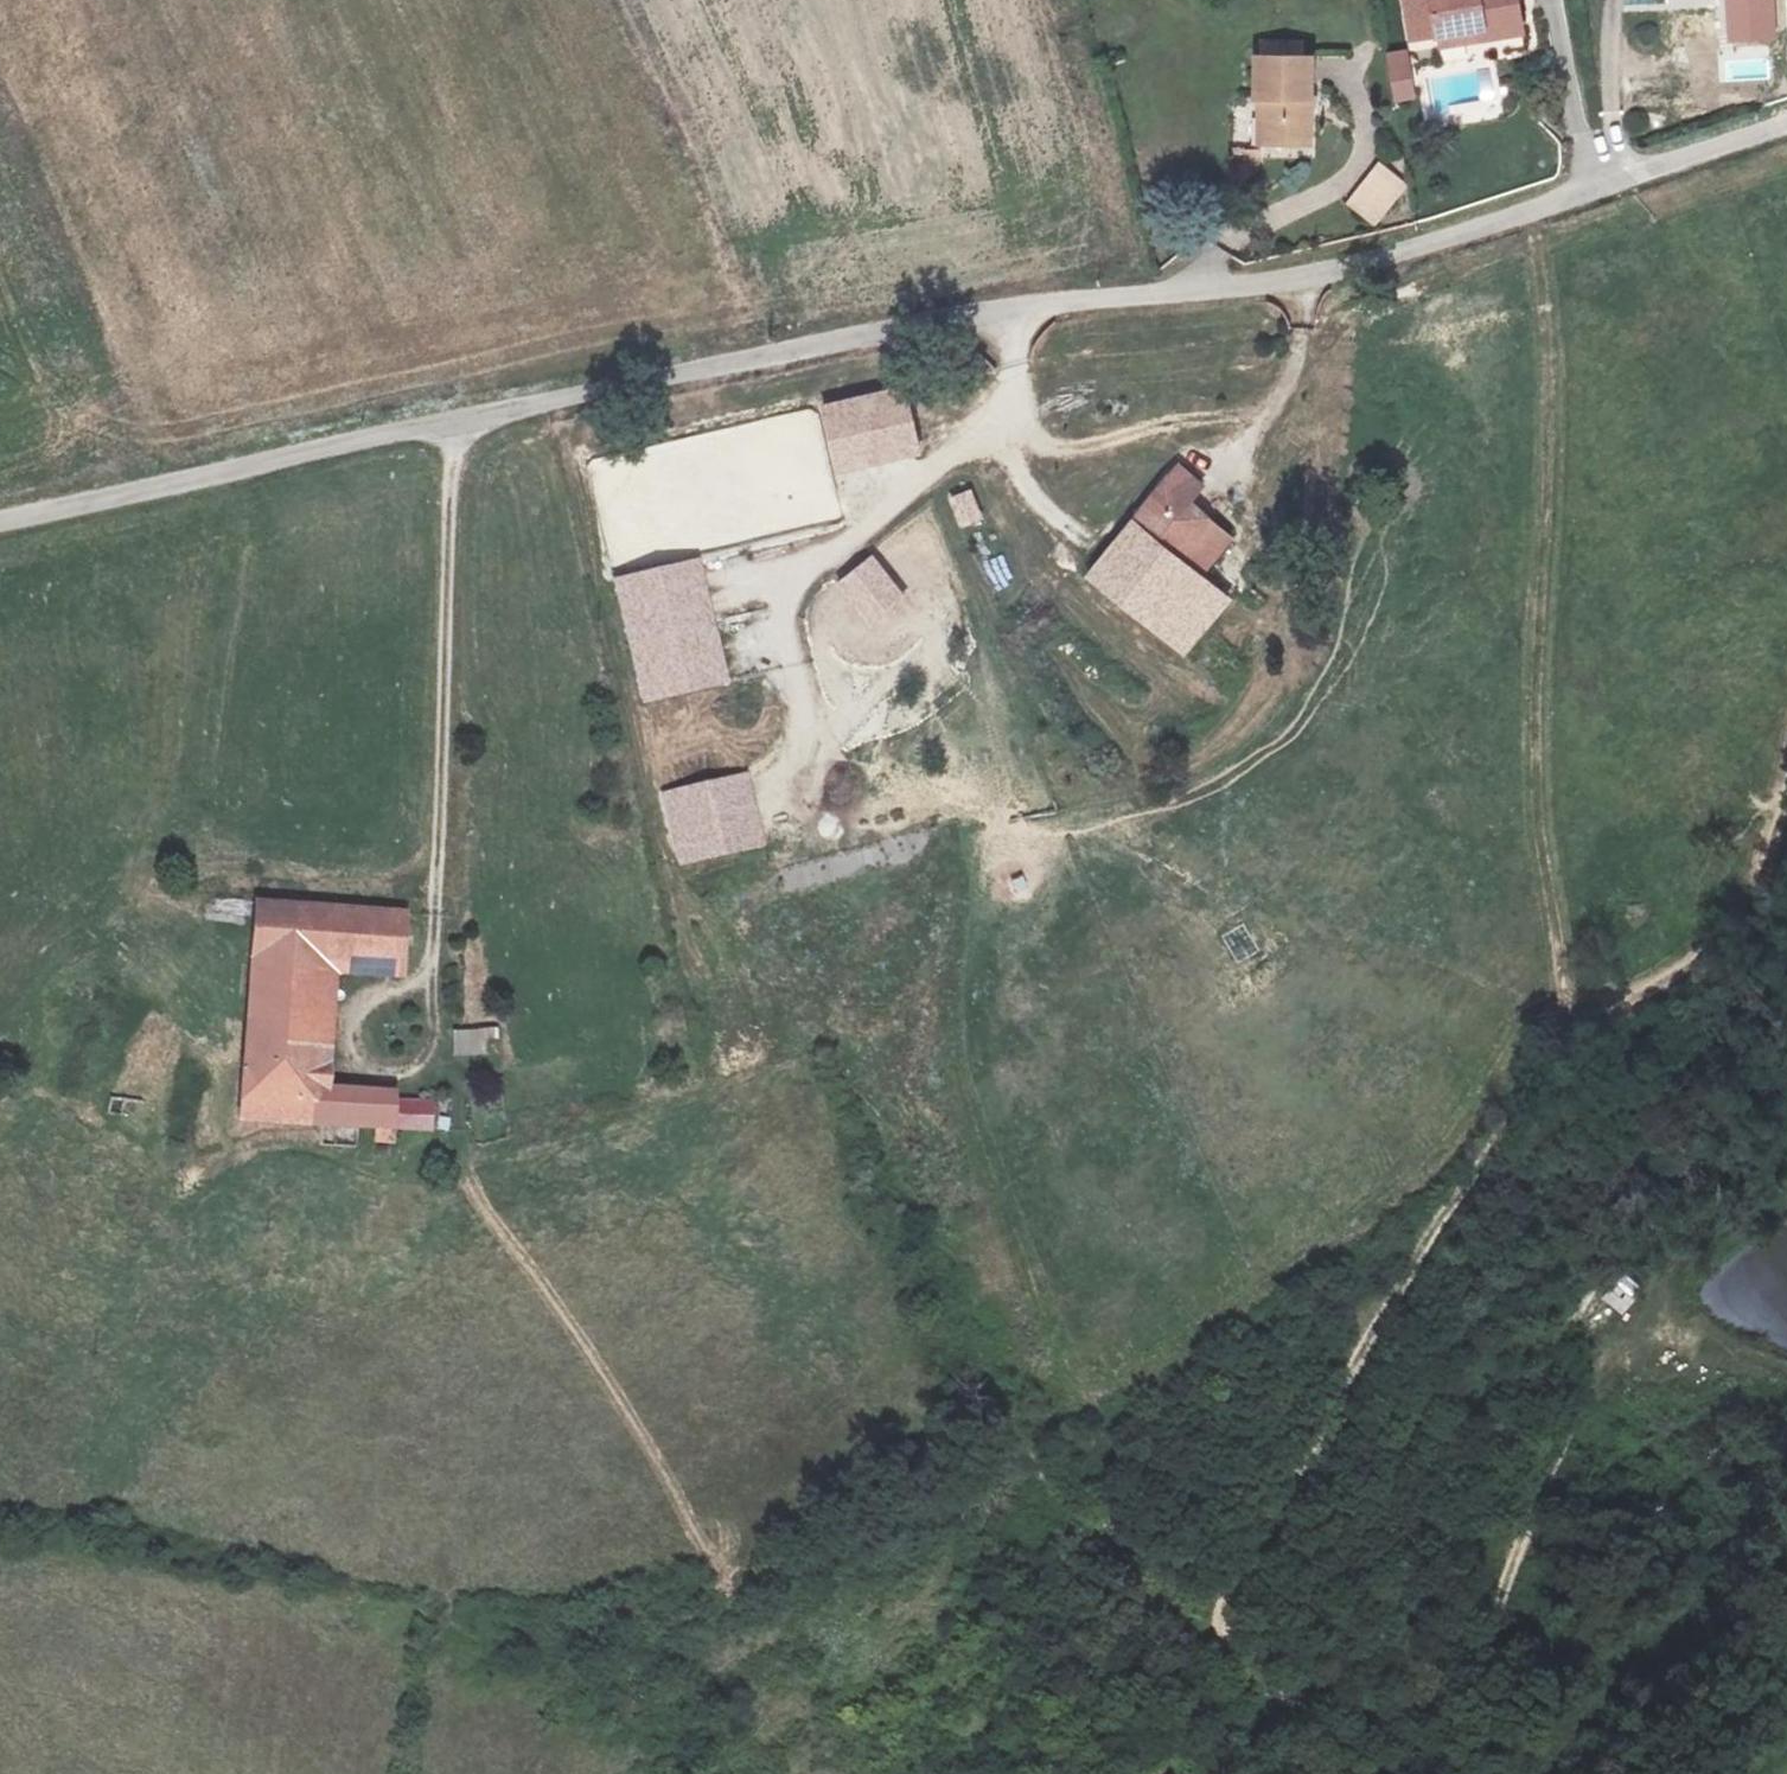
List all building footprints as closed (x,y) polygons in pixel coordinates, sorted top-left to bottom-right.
[(1418,48),(1487,36),(1489,47),(1512,43),(1510,31),(1526,27),(1520,0),(1408,0),(1418,48)] [(1411,48),(1387,51),(1394,101),(1417,98),(1411,48)] [(1307,94),(1252,103),(1260,142),(1269,142),(1278,185),(1322,176),(1307,94)] [(1382,160),(1346,201),(1376,226),(1411,185),(1382,160)] [(837,475),(925,454),(907,382),(820,404),(837,475)] [(1153,691),(1205,635),(1174,606),(1203,573),(1163,538),(1176,521),(1151,502),(1062,607),(1153,691)] [(836,583),(869,628),(910,598),(876,553),(836,583)] [(702,560),(614,579),(641,706),(729,686),(702,560)] [(678,872),(768,850),(750,771),(659,793),(678,872)] [(231,1158),(374,1161),(374,1123),(298,1120),(300,997),(379,995),(379,942),(229,937),(231,1158)] [(451,1031),(452,1057),(492,1055),(491,1029),(451,1031)] [(388,1161),(410,1161),(411,1126),(389,1127),(388,1161)]
